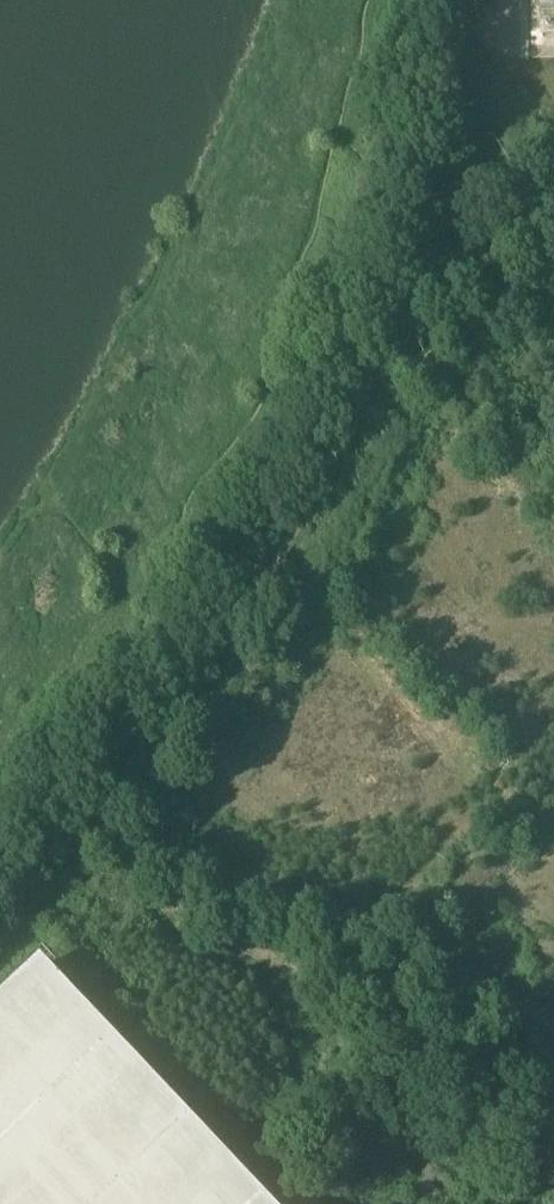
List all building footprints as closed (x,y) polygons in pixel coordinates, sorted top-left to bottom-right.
[(542,37),(553,37),(553,0),(541,0),(542,37)] [(0,1007),(0,1203),(267,1203),(43,966),(0,1007)]
